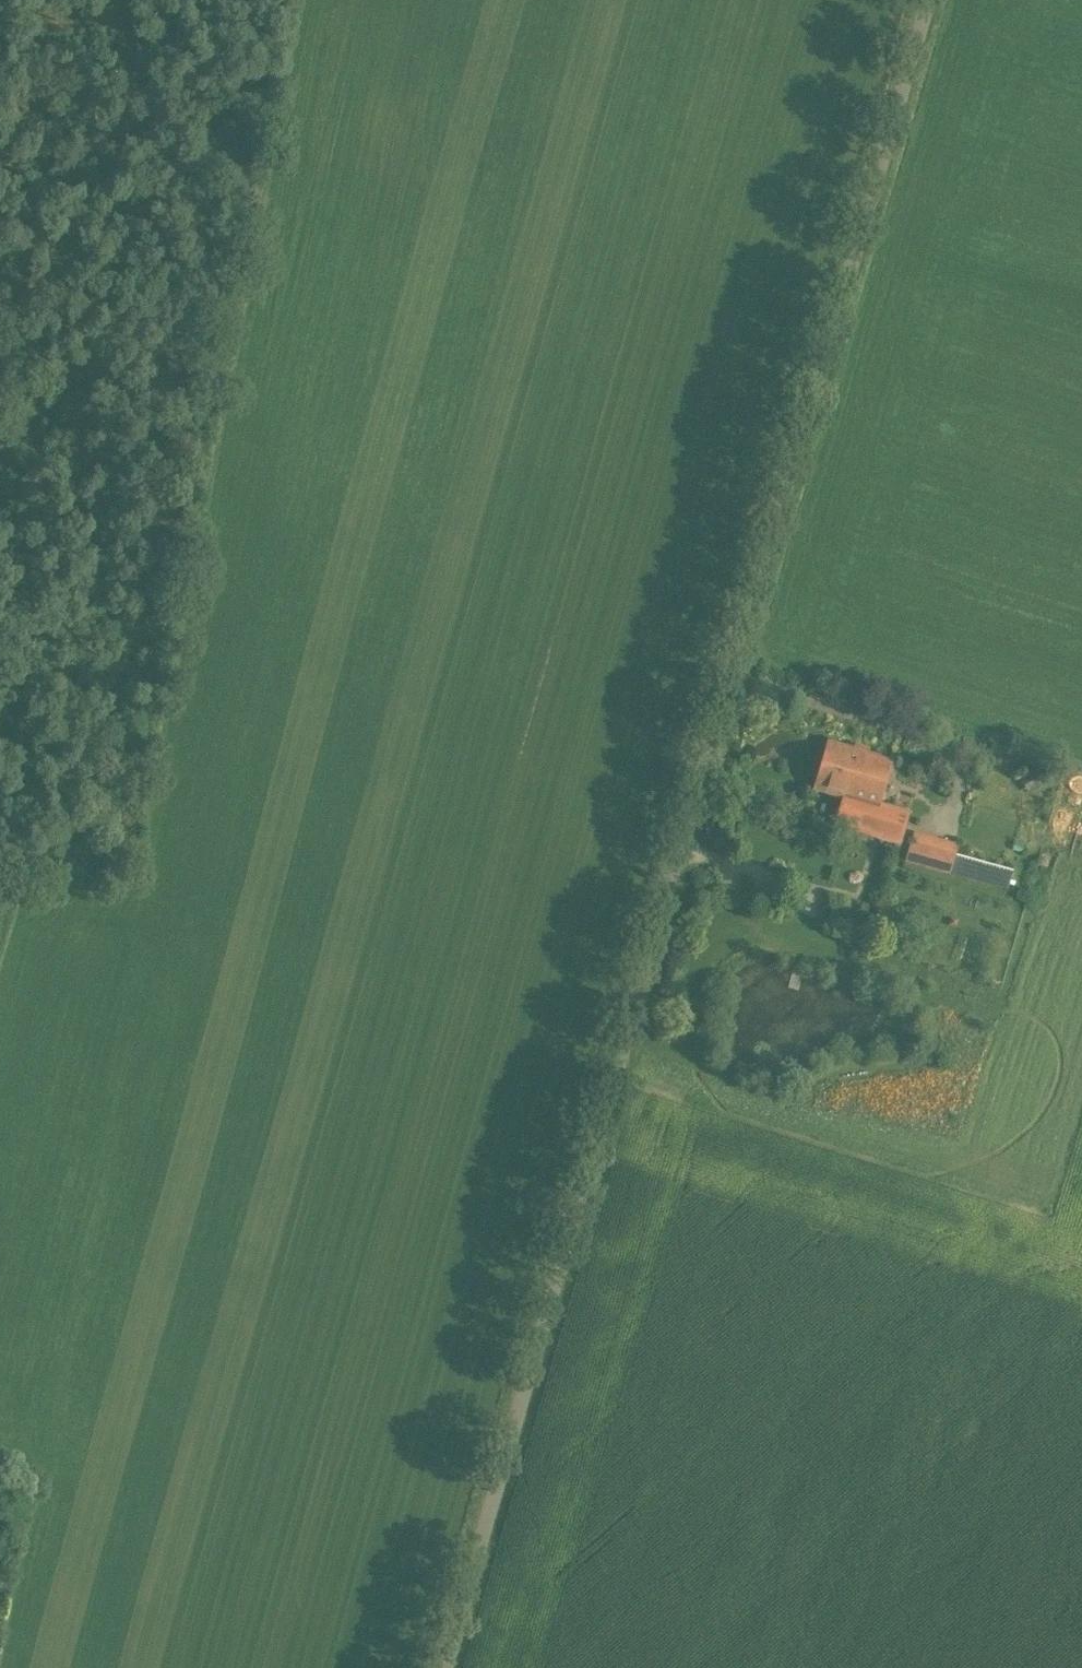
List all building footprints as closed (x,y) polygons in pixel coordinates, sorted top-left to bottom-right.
[(814,789),(843,797),(835,827),(900,846),(910,811),(880,802),(893,759),(828,740),(814,789)] [(1029,792),(1047,781),(1038,767),(1020,778),(1029,792)] [(1008,889),(1013,870),(956,854),(959,843),(913,830),(905,860),(1008,889)]
